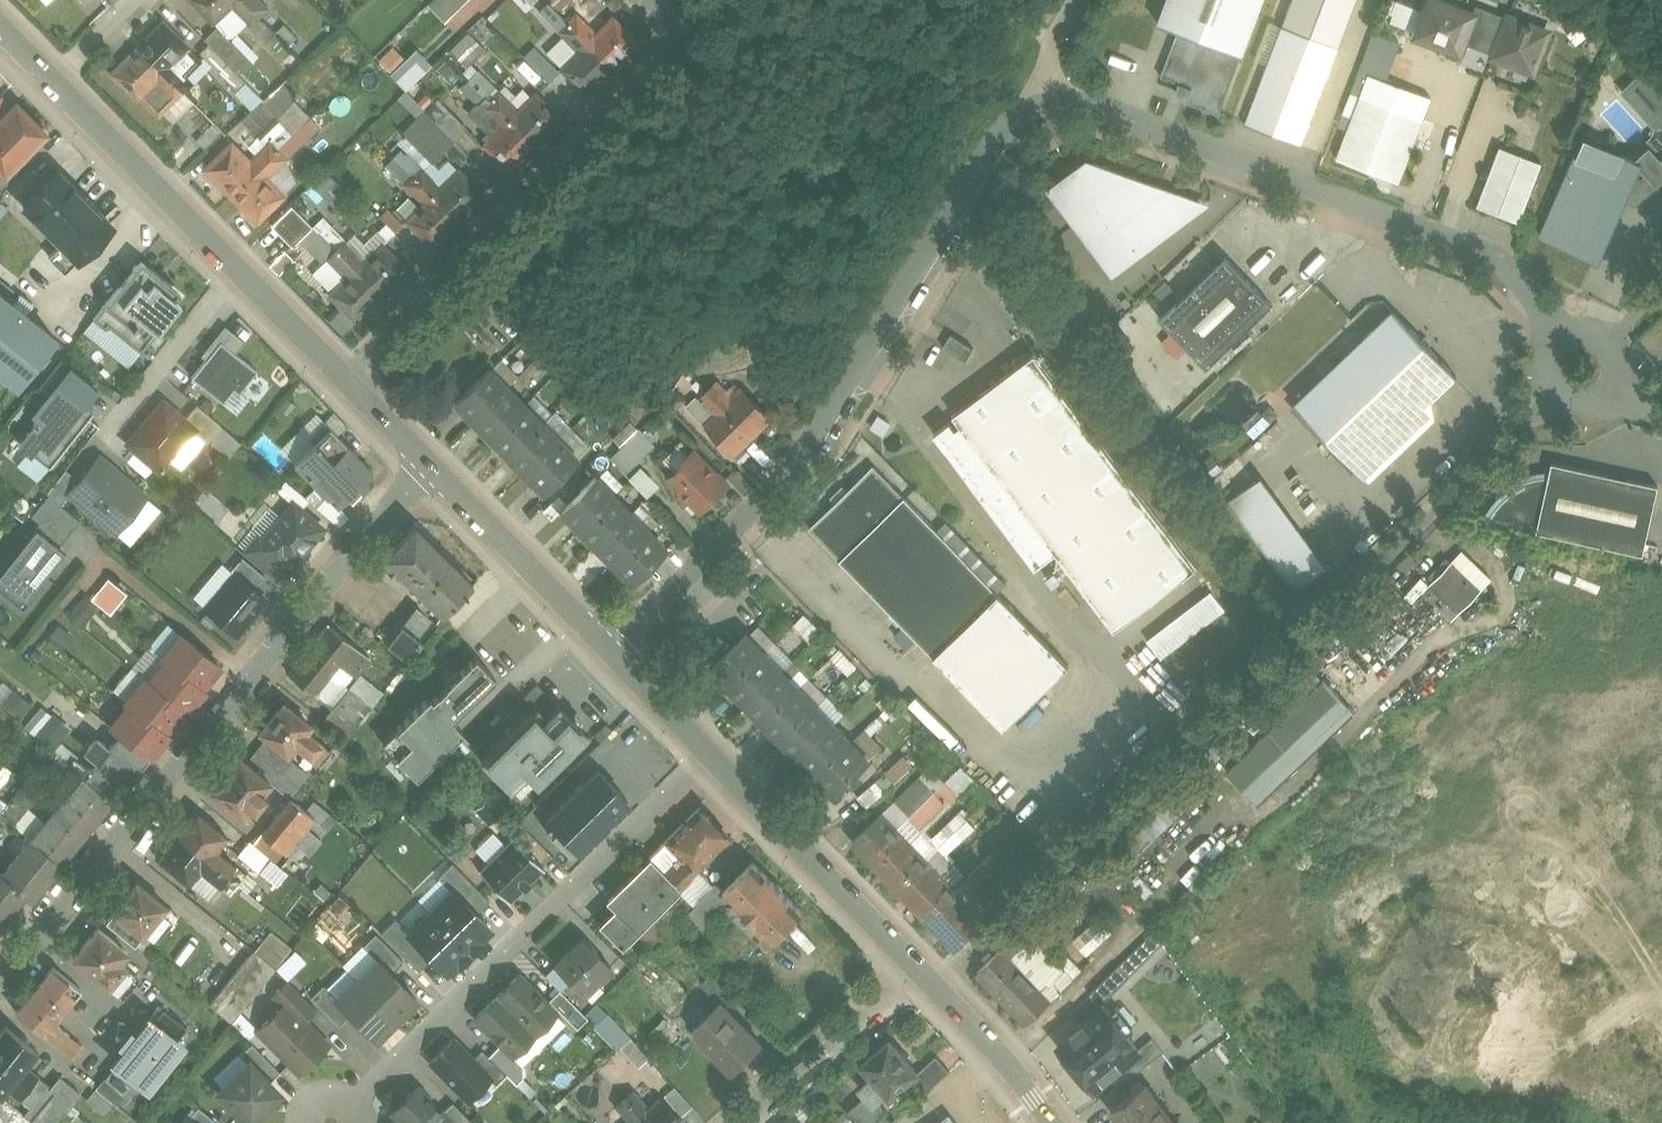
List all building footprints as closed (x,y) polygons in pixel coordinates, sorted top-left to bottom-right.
[(214,20),(232,2),(252,21),(259,14),(246,0),(194,0),(214,20)] [(259,14),(268,5),(264,0),(246,0),(259,14)] [(549,0),(548,0),(540,8),(560,28),(568,20),(549,0)] [(1160,20),(1180,28),(1244,52),(1264,0),(1168,0),(1160,20)] [(1340,44),(1356,0),(1293,0),(1284,23),(1340,44)] [(1419,33),(1462,49),(1477,11),(1475,10),(1461,5),(1447,0),(1431,0),(1419,33)] [(1510,16),(1478,3),(1475,10),(1477,11),(1462,49),(1467,51),(1471,43),(1496,53),(1508,22),(1510,16)] [(1398,9),(1398,22),(1416,21),(1415,9),(1398,9)] [(613,14),(596,31),(577,11),(568,20),(612,65),(638,39),(613,14)] [(164,18),(137,44),(183,89),(191,81),(172,61),(189,44),(164,18)] [(277,32),(264,19),(255,29),(267,42),(277,32)] [(612,65),(568,20),(560,28),(579,48),(561,65),(586,90),(612,65)] [(252,58),(218,22),(205,35),(209,40),(239,71),(252,58)] [(1547,36),(1508,22),(1496,53),(1495,55),(1535,70),(1547,36)] [(1340,44),(1284,23),(1247,122),(1273,132),(1303,143),(1324,87),(1340,44)] [(468,26),(449,46),(466,62),(485,43),(468,26)] [(1244,52),(1180,28),(1163,74),(1181,81),(1178,88),(1182,96),(1189,98),(1188,100),(1221,113),(1244,52)] [(1383,35),(1380,42),(1370,38),(1366,49),(1369,50),(1359,76),(1385,86),(1401,41),(1383,35)] [(239,71),(209,40),(200,50),(237,88),(246,78),(239,71)] [(393,42),(379,55),(388,64),(401,51),(393,42)] [(390,69),(406,86),(433,60),(417,43),(390,69)] [(183,89),(137,44),(112,70),(137,96),(139,94),(159,113),(183,89)] [(539,49),(532,57),(548,71),(555,63),(539,49)] [(495,84),(478,67),(470,76),(486,92),(495,84)] [(1648,70),(1626,89),(1656,122),(1661,122),(1661,85),(1648,70)] [(486,92),(470,76),(461,84),(478,100),(486,92)] [(536,90),(518,107),(498,87),(490,96),(535,141),(561,115),(536,90)] [(0,94),(0,117),(13,104),(1,92),(0,94)] [(490,96),(486,92),(478,100),(469,109),(493,133),(484,141),(510,167),(535,141),(490,96)] [(1425,117),(1363,93),(1339,157),(1401,180),(1425,117)] [(262,97),(242,116),(253,127),(273,108),(262,97)] [(467,125),(438,97),(426,109),(455,137),(467,125)] [(0,117),(0,162),(7,169),(45,130),(16,101),(13,104),(0,117)] [(298,104),(284,118),(287,122),(270,139),(278,147),(288,137),(310,115),(298,104)] [(455,137),(426,109),(405,131),(433,159),(455,137)] [(214,119),(207,113),(199,122),(205,128),(212,121),(214,119)] [(205,128),(197,137),(205,145),(220,128),(212,121),(205,128)] [(1589,136),(1544,237),(1595,259),(1624,193),(1637,198),(1659,179),(1658,179),(1640,158),(1589,136)] [(297,146),(288,137),(278,147),(287,156),(297,146)] [(233,140),(207,166),(232,192),(278,147),(270,139),(250,158),(233,140)] [(1543,161),(1502,145),(1479,204),(1521,220),(1543,161)] [(278,147),(232,192),(258,217),(283,192),(267,175),(287,156),(278,147)] [(1652,147),(1640,158),(1658,179),(1661,175),(1661,159),(1652,147)] [(422,164),(406,148),(397,157),(413,173),(413,172),(422,164)] [(1201,200),(1095,159),(1054,189),(1115,270),(1204,204),(1201,200)] [(458,166),(441,183),(422,164),(413,172),(458,217),(484,191),(458,166)] [(58,167),(24,202),(63,240),(50,253),(66,269),(78,256),(80,258),(114,223),(58,167)] [(323,168),(312,180),(323,191),(335,179),(323,168)] [(458,217),(413,172),(413,173),(405,181),(424,200),(407,218),(432,243),(458,217)] [(311,222),(292,203),(274,220),(293,240),(311,222)] [(346,238),(329,221),(321,229),(337,246),(346,238)] [(337,246),(321,229),(314,236),(330,253),(337,246)] [(408,266),(383,241),(366,258),(346,238),(337,246),(382,292),(408,266)] [(281,270),(293,251),(281,245),(270,263),(281,270)] [(349,273),(332,290),(357,316),(382,292),(337,246),(330,253),(349,273)] [(1228,253),(1179,300),(1226,349),(1275,302),(1228,253)] [(140,256),(93,315),(105,325),(107,322),(140,348),(180,299),(174,294),(179,287),(140,256)] [(0,290),(0,367),(15,379),(53,332),(0,290)] [(1226,349),(1179,300),(1162,316),(1209,365),(1226,349)] [(1377,325),(1363,339),(1362,338),(1361,340),(1361,341),(1297,402),(1359,467),(1423,406),(1424,407),(1426,405),(1425,404),(1439,391),(1440,391),(1442,390),(1441,389),(1456,375),(1456,376),(1458,374),(1456,372),(1443,359),(1443,358),(1442,356),(1441,357),(1411,325),(1412,325),(1410,323),(1409,323),(1396,310),(1397,309),(1395,307),(1393,309),(1393,310),(1379,324),(1378,323),(1377,325)] [(200,349),(205,353),(218,335),(235,348),(245,335),(224,319),(200,349)] [(976,344),(953,331),(945,344),(968,358),(976,344)] [(205,353),(190,373),(221,397),(232,382),(239,387),(256,363),(235,348),(218,335),(205,353)] [(754,340),(737,342),(737,341),(706,345),(710,372),(757,367),(754,340)] [(1197,565),(1036,350),(954,411),(961,421),(1057,549),(1115,626),(1197,565)] [(489,365),(455,399),(473,417),(507,383),(489,365)] [(772,415),(744,386),(736,395),(719,378),(710,387),(755,432),(772,415)] [(507,383),(473,417),(490,435),(524,401),(507,383)] [(65,386),(64,386),(63,387),(63,388),(50,404),(50,403),(49,405),(37,421),(36,421),(35,422),(35,423),(23,439),(22,439),(21,440),(21,441),(21,442),(23,443),(23,442),(50,464),(51,465),(52,465),(53,464),(53,463),(66,447),(67,447),(68,446),(67,446),(80,430),(81,430),(82,428),(81,428),(94,412),(95,412),(96,411),(95,411),(95,410),(95,409),(94,408),(94,409),(67,387),(66,386),(65,386)] [(710,387),(709,386),(701,395),(717,412),(708,421),(737,451),(755,433),(755,432),(710,387)] [(164,399),(130,440),(160,466),(194,426),(195,425),(185,417),(164,399)] [(524,401),(490,435),(507,453),(542,419),(524,401)] [(222,422),(197,402),(185,417),(195,425),(194,426),(208,438),(222,422)] [(1057,549),(961,421),(957,425),(951,418),(935,430),(1036,564),(1057,549)] [(542,419),(507,453),(525,470),(559,437),(542,419)] [(373,468),(330,424),(294,460),(328,494),(329,493),(338,502),(348,493),(352,497),(361,488),(357,484),(373,468)] [(638,426),(624,439),(625,440),(610,453),(625,470),(654,444),(648,438),(653,432),(648,426),(642,431),(638,426)] [(559,437),(525,470),(542,488),(577,454),(559,437)] [(697,448),(670,474),(703,507),(730,481),(697,448)] [(147,492),(100,453),(80,477),(69,490),(70,491),(116,529),(147,492)] [(1660,483),(1553,460),(1550,474),(1538,529),(1645,552),(1660,483)] [(874,462),(810,524),(841,557),(906,494),(874,462)] [(756,485),(738,465),(729,474),(747,493),(756,485)] [(80,477),(66,466),(48,490),(61,501),(70,491),(69,490),(80,477)] [(568,501),(561,507),(579,525),(613,492),(596,473),(568,501)] [(1550,474),(1536,476),(1524,480),(1526,484),(1517,488),(1511,492),(1507,496),(1502,500),(1498,504),(1493,512),(1490,518),(1538,529),(1550,474)] [(1324,559),(1261,475),(1231,498),(1294,582),(1324,559)] [(35,520),(57,538),(77,515),(61,501),(48,490),(28,513),(35,520)] [(559,491),(543,507),(552,516),(561,507),(568,501),(559,491)] [(613,492),(579,525),(596,543),(631,509),(613,492)] [(1000,590),(906,494),(841,557),(935,653),(1000,590)] [(322,525),(294,501),(265,536),(264,537),(286,555),(292,560),(322,525)] [(631,509),(596,543),(613,561),(648,527),(631,509)] [(0,563),(0,567),(24,587),(61,541),(57,538),(35,520),(0,563)] [(472,580),(416,521),(386,551),(441,610),(472,580)] [(648,527),(613,561),(631,579),(644,566),(666,545),(648,527)] [(286,555),(264,537),(265,536),(260,532),(246,548),(273,571),(286,555)] [(666,545),(644,566),(659,581),(687,553),(673,538),(666,545)] [(1464,551),(1427,589),(1453,614),(1490,576),(1464,551)] [(265,572),(242,553),(231,567),(236,571),(237,570),(254,585),(265,572)] [(254,585),(237,570),(236,571),(207,605),(235,629),(265,594),(254,585)] [(127,590),(109,575),(92,595),(111,610),(127,590)] [(84,589),(66,609),(81,622),(98,601),(84,589)] [(1214,589),(1150,638),(1163,655),(1227,607),(1214,589)] [(1070,662),(1000,590),(935,653),(1005,725),(1070,662)] [(417,603),(388,642),(408,658),(438,619),(417,603)] [(219,661),(169,620),(150,643),(166,657),(167,656),(201,684),(201,683),(219,661)] [(329,621),(290,669),(328,700),(353,670),(356,672),(370,654),(329,621)] [(749,631),(715,665),(732,683),(767,649),(749,631)] [(495,670),(475,649),(377,738),(411,775),(463,728),(448,712),(495,670)] [(767,649),(732,683),(750,700),(784,667),(767,649)] [(201,684),(167,656),(166,657),(149,678),(182,706),(182,707),(185,709),(204,686),(201,683),(201,684)] [(784,667),(750,700),(767,718),(801,684),(784,667)] [(182,706),(149,678),(139,669),(138,670),(145,676),(127,698),(130,701),(131,700),(164,728),(165,728),(182,707),(182,706)] [(1325,676),(1228,768),(1260,801),(1356,709),(1325,676)] [(350,684),(333,705),(347,716),(364,695),(350,684)] [(801,684),(767,718),(784,736),(819,702),(801,684)] [(532,695),(476,746),(510,783),(525,769),(533,778),(588,728),(559,696),(545,709),(532,695)] [(311,721),(284,699),(261,727),(267,732),(289,750),(297,740),(314,753),(324,740),(307,726),(311,721)] [(164,728),(131,700),(130,701),(112,723),(121,731),(122,730),(150,753),(168,730),(165,728),(164,728)] [(819,702),(784,736),(801,754),(836,720),(819,702)] [(347,716),(333,705),(324,717),(348,737),(357,725),(347,716)] [(37,732),(55,742),(68,719),(50,709),(37,732)] [(836,720),(801,754),(819,771),(853,738),(836,720)] [(121,731),(110,745),(102,738),(100,737),(98,737),(96,737),(95,738),(90,744),(89,746),(89,748),(90,751),(99,758),(91,767),(84,772),(113,796),(114,796),(150,753),(122,730),(121,731)] [(1228,730),(1096,857),(1107,869),(1123,886),(1129,879),(1118,868),(1205,784),(1198,776),(1237,738),(1228,730)] [(289,750),(267,732),(255,747),(279,767),(281,769),(294,754),(289,750)] [(853,738),(819,771),(836,790),(871,756),(853,738)] [(324,740),(314,753),(321,759),(332,746),(324,740)] [(279,767),(255,747),(247,758),(270,777),(279,767)] [(870,802),(916,759),(906,749),(860,792),(870,802)] [(239,752),(211,786),(242,812),(250,802),(254,805),(266,791),(262,788),(270,777),(247,758),(239,752)] [(602,755),(536,820),(572,856),(638,791),(602,755)] [(89,766),(76,756),(71,762),(84,772),(91,767),(90,767),(91,765),(90,764),(89,766)] [(113,796),(84,772),(75,784),(58,804),(87,828),(113,796)] [(926,777),(899,803),(910,815),(918,807),(937,788),(926,777)] [(503,808),(487,792),(474,804),(490,820),(503,808)] [(290,794),(262,829),(285,848),(285,847),(286,848),(297,835),(297,834),(314,813),(290,794)] [(58,804),(48,796),(38,808),(48,816),(32,835),(61,858),(62,859),(87,828),(58,804)] [(713,814),(701,802),(665,837),(682,855),(666,871),(680,884),(730,835),(711,815),(713,814)] [(228,833),(195,806),(176,829),(228,871),(236,862),(217,846),(228,833)] [(926,816),(918,807),(910,815),(919,823),(926,816)] [(885,809),(855,838),(870,853),(900,825),(885,809)] [(25,819),(14,810),(10,816),(21,825),(25,819)] [(17,848),(32,831),(24,824),(9,841),(17,848)] [(900,825),(870,853),(884,868),(914,840),(900,825)] [(228,871),(176,829),(157,853),(189,880),(201,865),(220,881),(228,871)] [(946,838),(939,831),(932,838),(938,845),(946,838)] [(544,864),(513,832),(479,866),(509,898),(544,864)] [(61,858),(32,835),(3,871),(25,889),(31,895),(61,858)] [(271,854),(250,836),(238,850),(260,868),(271,854)] [(954,846),(946,838),(938,845),(946,853),(954,846)] [(914,840),(884,868),(899,884),(928,855),(914,840)] [(649,853),(606,895),(615,903),(612,906),(614,908),(616,905),(635,924),(632,927),(634,929),(680,884),(666,871),(649,853)] [(928,855),(899,884),(913,899),(943,870),(928,855)] [(1095,856),(1033,917),(1042,926),(1075,894),(1078,897),(1092,883),(1107,869),(1096,857),(1095,856)] [(727,886),(721,891),(731,901),(763,933),(768,929),(776,937),(805,908),(755,857),(727,886)] [(490,897),(452,859),(438,873),(452,887),(453,886),(476,910),(490,897)] [(974,868),(968,861),(960,868),(967,875),(974,868)] [(246,870),(236,862),(228,871),(238,880),(246,870)] [(982,877),(974,868),(967,875),(974,884),(982,877)] [(0,869),(0,920),(25,889),(3,871),(0,869)] [(1012,869),(986,894),(997,906),(1023,881),(1012,869)] [(1123,886),(1107,869),(1092,883),(1114,907),(1129,893),(1123,887),(1123,886)] [(943,870),(913,899),(927,914),(957,885),(943,870)] [(238,880),(228,871),(220,881),(230,889),(238,880)] [(137,877),(113,906),(113,907),(107,916),(134,939),(141,930),(142,931),(166,901),(137,877)] [(719,878),(693,903),(710,922),(731,901),(721,891),(727,886),(719,878)] [(957,885),(927,914),(942,929),(971,900),(957,885)] [(476,910),(453,886),(452,887),(430,908),(471,949),(482,937),(479,934),(490,923),(476,910)] [(971,900),(942,929),(957,945),(987,916),(971,900)] [(609,907),(596,919),(620,944),(633,931),(609,907)] [(471,949),(430,908),(409,929),(408,929),(432,953),(446,967),(456,957),(460,960),(471,949)] [(432,953),(408,929),(409,929),(396,915),(381,929),(419,967),(432,953)] [(556,915),(547,928),(567,943),(577,930),(556,915)] [(700,931),(683,915),(675,923),(691,940),(700,931)] [(1100,915),(1077,936),(1089,949),(1112,928),(1100,915)] [(1033,917),(1032,917),(1026,923),(1035,933),(1042,926),(1033,917)] [(1035,933),(1026,923),(1016,933),(1040,958),(1050,949),(1035,933)] [(99,924),(75,952),(110,981),(126,963),(124,961),(130,954),(125,950),(127,947),(99,924)] [(290,943),(270,927),(256,944),(276,961),(290,943)] [(404,958),(376,930),(363,942),(377,956),(378,955),(392,969),(404,958)] [(611,962),(583,933),(554,961),(555,962),(569,976),(582,990),(611,962)] [(1016,933),(980,968),(1003,993),(1040,958),(1016,933)] [(253,945),(208,999),(231,1018),(276,964),(253,945)] [(1074,974),(1050,949),(1040,958),(1064,983),(1074,974)] [(392,969),(378,955),(377,956),(357,975),(397,1015),(417,995),(392,969)] [(1040,958),(1003,993),(1027,1018),(1061,986),(1063,988),(1065,987),(1063,985),(1064,983),(1040,958)] [(569,976),(555,962),(546,971),(559,985),(569,976)] [(1120,962),(1092,990),(1103,1001),(1131,973),(1120,962)] [(82,987),(53,963),(17,1008),(60,1043),(71,1030),(57,1019),(82,987)] [(555,1008),(518,970),(497,991),(534,1029),(555,1008)] [(736,992),(714,970),(703,980),(722,999),(723,997),(726,1001),(736,992)] [(397,1015),(357,975),(338,995),(337,995),(351,1010),(376,1035),(397,1015)] [(316,1005),(288,976),(272,992),(282,1002),(286,997),(305,1016),(316,1005)] [(338,995),(324,981),(311,993),(339,1021),(351,1010),(337,995),(338,995)] [(588,1014),(559,985),(549,996),(577,1024),(588,1014)] [(534,1029),(497,991),(476,1012),(501,1038),(513,1050),(534,1029)] [(305,1016),(286,997),(282,1002),(257,1026),(299,1068),(328,1040),(305,1016)] [(726,1001),(723,997),(722,999),(695,1025),(735,1066),(764,1039),(726,1001)] [(162,1003),(151,1017),(175,1036),(186,1022),(162,1003)] [(1141,1045),(1107,1004),(1063,1041),(1080,1062),(1079,1062),(1079,1071),(1085,1079),(1094,1081),(1095,1081),(1097,1082),(1124,1060),(1141,1046),(1141,1045)] [(123,1042),(112,1055),(116,1058),(136,1074),(148,1083),(181,1041),(175,1036),(151,1017),(146,1014),(134,1029),(130,1027),(120,1040),(123,1042)] [(0,1029),(0,1091),(1,1092),(8,1083),(23,1095),(41,1074),(25,1061),(30,1055),(34,1059),(42,1050),(37,1046),(6,1022),(0,1029)] [(1154,1034),(1141,1045),(1141,1046),(1124,1060),(1134,1072),(1166,1048),(1154,1034)] [(473,1055),(453,1035),(431,1057),(468,1094),(490,1074),(490,1073),(473,1055)] [(918,1068),(893,1037),(864,1061),(875,1074),(862,1085),(869,1093),(873,1098),(877,1095),(886,1087),(890,1092),(918,1068)] [(513,1050),(501,1038),(488,1051),(506,1069),(516,1080),(523,1073),(523,1060),(513,1050)] [(280,1068),(252,1039),(240,1051),(249,1060),(250,1059),(269,1078),(280,1068)] [(1214,1044),(1190,1061),(1202,1079),(1227,1063),(1214,1044)] [(488,1051),(482,1046),(473,1055),(490,1073),(490,1074),(496,1080),(506,1069),(488,1051)] [(136,1074),(116,1058),(104,1072),(124,1089),(124,1088),(136,1074)] [(643,1070),(632,1058),(622,1067),(633,1079),(643,1070)] [(249,1060),(220,1087),(249,1117),(278,1088),(269,1078),(250,1059),(249,1060)] [(53,1084),(41,1074),(23,1095),(32,1102),(24,1111),(39,1122),(53,1122),(82,1087),(62,1072),(53,1084)] [(124,1089),(104,1072),(95,1083),(116,1101),(126,1090),(124,1088),(124,1089)] [(1146,1079),(1114,1103),(1128,1122),(1179,1122),(1146,1079)] [(416,1084),(394,1106),(408,1121),(405,1122),(455,1122),(441,1109),(416,1084)] [(648,1105),(633,1088),(625,1095),(650,1122),(680,1122),(682,1121),(659,1096),(648,1105)] [(873,1098),(869,1093),(851,1109),(863,1122),(871,1122),(888,1108),(877,1095),(873,1098)] [(625,1095),(617,1101),(633,1119),(628,1122),(650,1122),(625,1095)] [(452,1098),(441,1109),(455,1122),(477,1122),(452,1098)] [(198,1103),(186,1117),(192,1122),(193,1121),(195,1122),(224,1122),(198,1103)]
